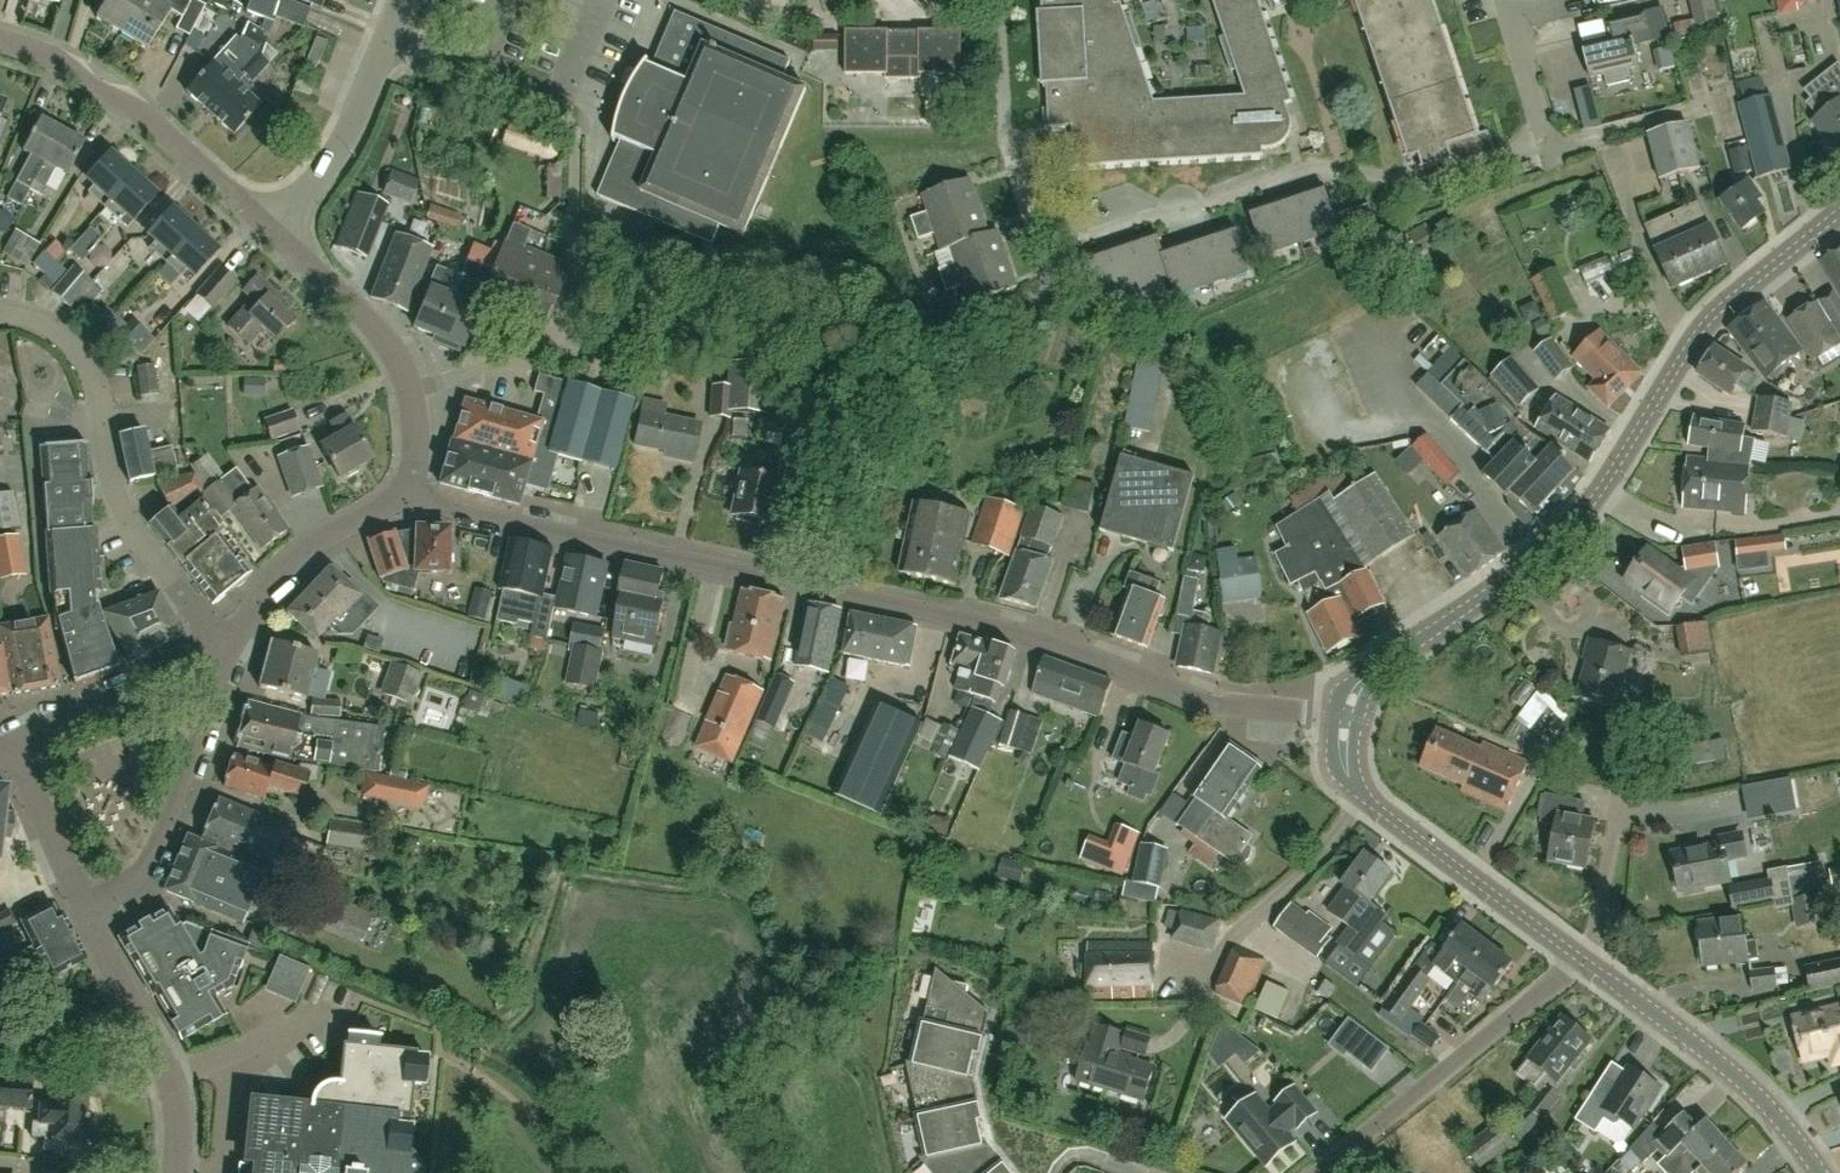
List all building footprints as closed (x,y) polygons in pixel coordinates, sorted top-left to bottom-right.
[(121,33),(141,0),(105,0),(95,17),(121,33)] [(205,7),(194,0),(141,0),(121,33),(147,48),(170,11),(181,18),(175,28),(188,36),(205,7)] [(310,9),(288,0),(281,0),(275,16),(302,28),(310,9)] [(1042,12),(1037,13),(1042,85),(1046,85),(1049,128),(1072,127),(1073,136),(1066,136),(1068,168),(1263,156),(1262,149),(1273,148),(1282,143),(1289,134),(1292,124),(1290,113),(1285,104),(1291,102),(1264,19),(1257,0),(1213,0),(1245,96),(1154,102),(1121,3),(1116,5),(1114,0),(1041,0),(1042,12)] [(1408,161),(1419,158),(1423,172),(1443,165),(1445,171),(1495,154),(1488,133),(1478,137),(1432,0),(1353,0),(1408,161)] [(1695,27),(1716,22),(1711,0),(1689,0),(1695,27)] [(1782,5),(1784,14),(1794,12),(1792,3),(1806,0),(1781,0),(1782,5)] [(1636,67),(1629,35),(1667,26),(1663,9),(1601,24),(1605,40),(1581,45),(1589,78),(1605,75),(1607,86),(1630,81),(1627,69),(1636,67)] [(1747,10),(1730,13),(1739,61),(1755,58),(1747,10)] [(634,81),(625,99),(617,119),(612,140),(619,143),(595,197),(661,225),(710,246),(718,227),(741,237),(804,90),(798,87),(781,80),(789,62),(675,13),(651,68),(645,65),(634,81)] [(186,90),(210,112),(235,84),(262,56),(268,35),(247,22),(239,41),(253,49),(235,68),(220,53),(186,90)] [(845,36),(844,75),(884,75),(884,80),(920,80),(920,75),(960,75),(960,31),(888,31),(844,31),(845,36)] [(832,51),(832,35),(818,35),(814,35),(814,51),(832,51)] [(302,64),(313,69),(324,41),(313,37),(302,64)] [(185,48),(173,76),(184,81),(196,53),(185,48)] [(268,62),(262,56),(235,84),(210,112),(233,134),(259,106),(245,93),(253,85),(250,82),(268,62)] [(1838,63),(1804,90),(1812,99),(1807,103),(1818,116),(1812,121),(1827,140),(1820,145),(1832,159),(1839,152),(1839,66),(1838,63)] [(309,95),(313,84),(297,78),(293,89),(309,95)] [(1738,105),(1757,176),(1789,168),(1770,97),(1738,105)] [(23,202),(24,203),(31,190),(63,130),(40,118),(23,151),(35,157),(21,184),(16,181),(7,199),(21,206),(23,202)] [(1659,180),(1699,169),(1686,123),(1647,134),(1659,180)] [(31,190),(41,195),(54,168),(68,175),(85,142),(83,140),(63,130),(31,190)] [(1734,175),(1753,170),(1746,147),(1728,152),(1734,175)] [(104,206),(132,175),(108,154),(87,178),(96,185),(89,193),(104,206)] [(390,197),(410,204),(419,181),(393,170),(384,194),(390,197)] [(132,175),(104,206),(128,227),(156,195),(132,175)] [(930,212),(912,218),(916,229),(980,207),(970,179),(924,195),(930,212)] [(1741,231),(1763,215),(1755,204),(1761,200),(1748,181),(1720,202),(1741,231)] [(1333,217),(1322,185),(1285,198),(1300,244),(1337,232),(1341,245),(1378,233),(1369,205),(1333,217)] [(387,203),(358,192),(337,245),(366,257),(387,203)] [(1300,244),(1285,198),(1248,210),(1264,256),(1300,244)] [(458,230),(465,217),(433,200),(425,214),(458,230)] [(1698,203),(1671,215),(1699,278),(1726,266),(1719,250),(1721,245),(1718,239),(1714,238),(1709,226),(1708,227),(1698,203)] [(989,235),(989,234),(980,207),(916,229),(919,240),(937,234),(943,251),(952,248),(952,247),(989,235)] [(151,248),(166,262),(194,230),(171,209),(149,234),(157,241),(151,248)] [(1699,278),(1671,215),(1644,227),(1655,252),(1654,252),(1671,290),(1699,278)] [(518,261),(523,250),(531,231),(511,223),(504,241),(492,271),(481,296),(495,302),(549,325),(567,282),(518,261)] [(1437,245),(1425,224),(1377,251),(1388,271),(1437,245)] [(1197,238),(1213,285),(1248,273),(1233,226),(1197,238)] [(27,267),(39,244),(27,237),(15,230),(2,252),(27,267)] [(194,230),(166,262),(189,282),(218,251),(194,230)] [(1008,259),(998,231),(989,234),(989,235),(952,247),(952,248),(958,264),(940,270),(944,281),(1008,259)] [(1134,291),(1171,278),(1161,250),(1155,232),(1119,244),(1134,291)] [(426,262),(431,249),(398,236),(394,234),(369,298),(406,312),(426,262)] [(1161,250),(1171,278),(1177,297),(1213,285),(1197,238),(1161,250)] [(38,282),(48,291),(66,271),(59,264),(57,262),(67,251),(55,241),(45,252),(44,251),(33,263),(45,274),(38,282)] [(1134,291),(1119,244),(1082,256),(1098,303),(1134,291)] [(1822,260),(1839,288),(1839,249),(1822,260)] [(1008,259),(944,281),(947,292),(965,286),(971,303),(1017,287),(1008,259)] [(481,296),(492,271),(467,260),(460,276),(434,265),(425,286),(429,288),(413,326),(436,336),(440,345),(449,349),(458,345),(462,347),(472,323),(484,328),(495,302),(481,296)] [(1575,262),(1565,267),(1578,293),(1588,288),(1575,262)] [(1614,262),(1586,264),(1587,282),(1616,280),(1614,262)] [(69,307),(85,288),(91,281),(73,266),(68,272),(52,292),(63,302),(69,307)] [(204,315),(211,306),(213,308),(237,281),(234,278),(221,267),(194,298),(189,303),(204,315)] [(1555,269),(1532,282),(1550,322),(1574,310),(1555,269)] [(252,298),(246,305),(227,325),(249,344),(263,328),(278,341),(296,321),(281,308),(286,302),(256,275),(243,290),(252,298)] [(1803,351),(1796,343),(1765,301),(1728,329),(1765,379),(1803,351)] [(1788,320),(1813,362),(1839,345),(1839,341),(1817,303),(1788,320)] [(1839,304),(1827,312),(1839,334),(1839,306),(1839,304)] [(106,306),(95,319),(107,329),(117,316),(106,306)] [(123,357),(146,331),(132,319),(127,325),(117,316),(107,329),(100,336),(110,345),(123,357)] [(1606,407),(1640,374),(1599,333),(1572,358),(1595,381),(1587,388),(1606,407)] [(1552,338),(1545,344),(1534,352),(1555,381),(1574,367),(1552,338)] [(1151,432),(1169,345),(1143,340),(1125,426),(1151,432)] [(1428,373),(1428,374),(1416,387),(1496,462),(1482,476),(1506,498),(1509,495),(1531,515),(1574,470),(1551,448),(1530,433),(1516,421),(1520,417),(1485,380),(1448,345),(1441,352),(1444,355),(1428,373)] [(1749,392),(1758,379),(1746,371),(1748,369),(1714,347),(1697,373),(1731,395),(1738,385),(1749,392)] [(1512,358),(1504,364),(1491,376),(1519,407),(1541,388),(1512,358)] [(767,414),(770,365),(729,362),(727,386),(711,384),(709,418),(727,419),(730,420),(731,412),(767,414)] [(158,395),(155,365),(136,367),(140,396),(158,395)] [(463,401),(452,441),(529,463),(536,437),(553,442),(569,383),(538,375),(533,392),(544,395),(536,422),(463,401)] [(529,463),(452,441),(451,441),(439,483),(517,505),(521,492),(524,479),(549,486),(557,455),(585,463),(613,471),(633,401),(569,383),(553,442),(536,437),(529,463)] [(1588,463),(1609,430),(1555,396),(1534,429),(1588,463)] [(1756,413),(1790,420),(1793,405),(1759,398),(1756,413)] [(643,399),(641,411),(634,444),(676,452),(675,457),(692,461),(699,423),(665,416),(668,404),(643,399)] [(271,441),(300,431),(292,409),(263,419),(271,441)] [(354,467),(372,457),(355,427),(353,428),(344,413),(331,421),(340,436),(321,446),(338,476),(345,472),(347,476),(356,471),(354,467)] [(1790,420),(1756,413),(1752,432),(1786,439),(1790,420)] [(1716,450),(1715,460),(1739,462),(1750,463),(1755,440),(1743,438),(1746,426),(1693,416),(1687,445),(1716,450)] [(791,424),(783,465),(803,469),(811,428),(791,424)] [(119,434),(130,482),(177,471),(171,445),(148,451),(143,428),(119,434)] [(1447,486),(1461,473),(1427,435),(1412,448),(1447,486)] [(102,557),(96,557),(95,537),(95,533),(94,530),(94,529),(91,529),(90,522),(89,506),(92,506),(92,500),(91,486),(91,477),(87,477),(85,445),(87,445),(87,444),(38,447),(39,448),(40,448),(46,532),(50,595),(61,594),(63,617),(57,619),(74,683),(118,668),(97,605),(94,592),(104,591),(102,557)] [(319,483),(307,446),(282,455),(294,492),(319,483)] [(775,495),(778,479),(774,478),(778,458),(758,454),(754,474),(741,471),(732,514),(737,515),(736,520),(749,522),(750,517),(764,521),(770,494),(775,495)] [(1174,551),(1194,476),(1122,456),(1101,531),(1174,551)] [(1750,463),(1739,462),(1715,460),(1686,457),(1682,507),(1746,513),(1750,463)] [(197,466),(203,483),(217,478),(212,461),(197,466)] [(175,477),(187,502),(202,490),(194,472),(175,477)] [(1365,568),(1415,537),(1375,476),(1366,482),(1343,495),(1339,489),(1297,513),(1358,623),(1362,621),(1360,617),(1384,605),(1365,568)] [(1095,485),(1068,480),(1062,507),(1089,513),(1095,485)] [(261,548),(287,529),(257,487),(236,502),(220,481),(203,493),(220,516),(231,508),(261,548)] [(17,526),(10,492),(0,494),(0,529),(17,526)] [(1010,554),(1023,508),(988,498),(974,544),(1010,554)] [(213,604),(250,574),(231,551),(237,546),(231,539),(225,543),(218,534),(225,528),(202,500),(180,518),(169,505),(147,523),(213,604)] [(956,583),(970,514),(914,502),(899,571),(956,583)] [(1062,516),(1032,508),(1000,596),(1036,606),(1053,559),(1047,557),(1062,516)] [(1467,578),(1487,565),(1506,552),(1477,510),(1458,523),(1438,536),(1467,578)] [(1358,623),(1297,513),(1276,526),(1287,547),(1275,554),(1291,585),(1298,580),(1314,612),(1310,615),(1329,652),(1359,637),(1353,626),(1358,623)] [(452,571),(452,549),(446,549),(446,529),(417,529),(380,537),(368,541),(382,583),(413,590),(417,573),(429,573),(429,570),(452,571)] [(545,595),(554,549),(511,541),(509,554),(508,554),(507,560),(501,591),(505,591),(499,622),(520,626),(521,621),(536,624),(533,638),(550,641),(556,608),(558,597),(545,595)] [(1692,607),(1719,569),(1714,545),(1683,550),(1686,569),(1677,571),(1647,549),(1626,579),(1646,594),(1643,598),(1669,617),(1682,600),(1692,607)] [(1257,556),(1239,559),(1237,548),(1218,551),(1219,562),(1223,593),(1224,606),(1263,599),(1262,588),(1257,556)] [(597,616),(607,565),(569,557),(559,608),(597,616)] [(660,591),(665,571),(663,571),(629,564),(629,563),(627,563),(618,603),(621,604),(614,636),(655,645),(667,592),(660,591)] [(327,625),(328,626),(327,627),(336,636),(351,635),(363,622),(378,606),(350,580),(346,584),(329,569),(287,614),(314,638),(327,625)] [(1155,596),(1160,582),(1130,572),(1125,587),(1130,589),(1113,635),(1148,647),(1158,619),(1163,617),(1165,610),(1162,606),(1165,599),(1155,596)] [(1209,630),(1212,617),(1210,614),(1193,611),(1199,580),(1186,577),(1178,615),(1190,617),(1189,625),(1188,625),(1180,666),(1213,674),(1221,633),(1209,630)] [(774,651),(785,599),(742,590),(729,652),(772,661),(774,651)] [(128,662),(181,634),(158,591),(102,612),(128,662)] [(486,618),(490,595),(476,592),(471,614),(486,618)] [(831,663),(842,611),(808,604),(797,656),(831,663)] [(910,667),(919,626),(852,613),(844,653),(910,667)] [(60,685),(47,618),(0,627),(0,637),(11,695),(60,685)] [(1681,657),(1712,651),(1707,622),(1676,627),(1681,657)] [(600,648),(604,629),(595,627),(588,626),(584,644),(600,648)] [(956,691),(973,696),(987,650),(989,644),(961,636),(952,669),(962,672),(956,691)] [(1613,709),(1630,652),(1589,639),(1583,659),(1588,661),(1577,698),(1613,709)] [(321,660),(316,658),(317,653),(272,642),(261,688),(292,696),(292,698),(301,700),(302,698),(306,699),(306,696),(324,701),(331,673),(318,669),(321,660)] [(603,650),(574,643),(566,681),(594,687),(598,670),(603,650)] [(989,644),(987,650),(973,696),(997,703),(1002,686),(1005,687),(1015,652),(989,644)] [(8,694),(0,652),(0,694),(8,694)] [(1101,718),(1113,682),(1044,659),(1032,694),(1101,718)] [(411,702),(422,673),(392,662),(381,691),(411,702)] [(776,675),(756,721),(776,729),(795,683),(776,675)] [(707,722),(696,748),(733,764),(763,692),(727,677),(707,722)] [(340,715),(341,702),(324,701),(311,701),(311,714),(340,715)] [(320,762),(358,768),(357,770),(378,773),(384,728),(340,721),(299,715),(299,716),(247,703),(236,747),(289,760),(290,758),(320,762)] [(876,704),(862,735),(848,764),(834,794),(880,816),(914,743),(923,723),(920,722),(919,717),(900,710),(895,712),(876,704)] [(980,771),(1003,722),(991,716),(972,708),(949,756),(980,771)] [(1010,710),(1006,723),(999,744),(1020,750),(1030,717),(1024,715),(1010,710)] [(946,761),(960,731),(943,723),(929,753),(946,761)] [(1119,783),(1130,786),(1127,797),(1143,803),(1146,795),(1152,798),(1160,775),(1155,774),(1169,735),(1140,724),(1135,738),(1123,733),(1114,759),(1126,764),(1119,783)] [(1507,811),(1528,762),(1482,742),(1480,748),(1437,729),(1420,767),(1463,785),(1460,791),(1507,811)] [(1692,765),(1721,760),(1718,741),(1689,746),(1692,765)] [(1233,863),(1235,861),(1239,864),(1248,859),(1251,849),(1246,845),(1252,838),(1230,822),(1230,821),(1226,818),(1263,766),(1230,743),(1188,802),(1191,804),(1178,824),(1233,863)] [(297,795),(302,780),(317,782),(320,765),(296,763),(294,769),(273,763),(272,767),(232,755),(223,786),(263,799),(267,786),(297,795)] [(429,786),(366,774),(361,797),(425,809),(429,786)] [(16,812),(5,811),(7,786),(0,786),(0,857),(2,837),(13,839),(14,826),(16,812)] [(1587,868),(1595,821),(1581,818),(1584,802),(1545,795),(1540,822),(1555,825),(1548,862),(1587,868)] [(289,835),(291,829),(217,798),(209,819),(201,839),(266,865),(275,869),(283,849),(289,835)] [(371,828),(329,822),(326,845),(368,851),(371,828)] [(1113,846),(1104,869),(1123,877),(1140,834),(1120,827),(1113,846)] [(1672,853),(1676,873),(1672,874),(1675,889),(1679,888),(1679,890),(1729,880),(1726,860),(1744,857),(1740,833),(1720,837),(1721,843),(1672,853)] [(253,896),(264,868),(187,837),(176,865),(165,893),(242,924),(253,896)] [(1136,883),(1160,888),(1169,850),(1144,845),(1136,883)] [(1328,909),(1350,925),(1337,942),(1356,955),(1385,915),(1368,902),(1390,872),(1365,854),(1342,885),(1345,887),(1328,909)] [(1776,908),(1793,905),(1786,868),(1768,872),(1770,879),(1730,887),(1734,909),(1774,901),(1776,908)] [(1819,895),(1794,900),(1795,907),(1792,908),(1796,929),(1824,924),(1821,912),(1834,910),(1830,891),(1818,893),(1819,895)] [(1303,920),(1305,918),(1307,914),(1292,903),(1274,927),(1317,959),(1331,939),(1303,920)] [(50,978),(87,958),(63,913),(56,916),(50,905),(19,922),(32,946),(18,954),(34,985),(43,986),(49,983),(50,978)] [(152,995),(154,994),(181,1040),(224,1015),(214,997),(231,987),(246,946),(185,922),(179,926),(168,907),(118,937),(152,995)] [(16,923),(10,909),(0,914),(0,932),(16,923)] [(1204,948),(1211,920),(1183,913),(1176,941),(1204,948)] [(1749,961),(1758,960),(1756,942),(1746,943),(1743,918),(1698,923),(1703,966),(1750,961),(1749,961)] [(1468,969),(1487,944),(1466,928),(1460,925),(1442,950),(1443,951),(1443,952),(1432,966),(1434,967),(1457,984),(1460,981),(1468,969)] [(1154,998),(1154,943),(1087,943),(1087,998),(1154,998)] [(1494,988),(1513,963),(1487,944),(1468,969),(1460,981),(1473,990),(1471,993),(1482,1001),(1492,987),(1494,988)] [(1244,1006),(1265,959),(1236,946),(1215,993),(1244,1006)] [(309,969),(279,956),(277,962),(275,966),(305,979),(309,969)] [(1807,968),(1811,990),(1839,984),(1839,961),(1807,968)] [(996,1154),(989,1159),(985,1154),(978,1122),(983,1121),(976,1091),(968,1092),(967,1086),(975,1054),(980,1055),(990,1013),(967,994),(969,986),(952,982),(936,969),(914,1063),(906,1062),(927,1157),(920,1159),(931,1172),(1011,1172),(996,1154)] [(1413,969),(1384,1009),(1402,1021),(1430,981),(1413,969)] [(1775,969),(1750,972),(1752,990),(1777,987),(1775,969)] [(1255,1009),(1278,1020),(1290,993),(1267,982),(1255,1009)] [(1055,1009),(1074,1003),(1070,990),(1051,996),(1055,1009)] [(1408,1031),(1412,1034),(1433,1049),(1442,1037),(1425,1025),(1434,1012),(1426,1006),(1408,1031)] [(1833,1064),(1839,1062),(1839,1007),(1793,1019),(1802,1060),(1831,1053),(1833,1064)] [(1585,1060),(1579,1055),(1592,1039),(1561,1015),(1527,1059),(1528,1060),(1518,1074),(1540,1091),(1526,1107),(1528,1108),(1509,1128),(1522,1140),(1541,1119),(1543,1120),(1560,1097),(1552,1090),(1569,1068),(1576,1073),(1585,1060)] [(1235,1050),(1245,1061),(1261,1047),(1223,1018),(1218,1030),(1235,1050)] [(1332,1041),(1347,1052),(1372,1071),(1388,1049),(1348,1019),(1332,1041)] [(1144,1101),(1154,1065),(1119,1055),(1125,1033),(1096,1025),(1091,1044),(1088,1042),(1077,1082),(1144,1101)] [(413,1165),(408,1159),(412,1127),(407,1126),(412,1085),(424,1086),(427,1057),(425,1057),(424,1058),(414,1057),(415,1053),(378,1049),(379,1037),(347,1034),(346,1046),(343,1046),(339,1085),(329,1085),(320,1089),(317,1093),(314,1096),(310,1105),(249,1100),(242,1168),(242,1172),(416,1172),(416,1171),(413,1165)] [(1261,1076),(1269,1086),(1285,1072),(1276,1062),(1261,1076)] [(1614,1084),(1602,1077),(1576,1118),(1596,1131),(1604,1119),(1613,1124),(1618,1123),(1620,1120),(1632,1128),(1659,1087),(1645,1078),(1628,1067),(1618,1083),(1614,1084)] [(0,1080),(0,1107),(30,1110),(32,1088),(32,1081),(0,1080)] [(1225,1120),(1266,1169),(1298,1142),(1291,1134),(1296,1129),(1297,1130),(1319,1112),(1295,1084),(1273,1103),(1275,1105),(1270,1109),(1257,1093),(1225,1120)] [(1498,1097),(1505,1103),(1506,1102),(1520,1115),(1525,1108),(1505,1090),(1498,1097)] [(97,1132),(98,1125),(93,1120),(87,1119),(88,1116),(85,1116),(86,1098),(40,1094),(38,1122),(32,1122),(30,1137),(43,1138),(42,1151),(82,1154),(83,1137),(91,1138),(97,1132)] [(1658,1149),(1666,1157),(1659,1163),(1668,1172),(1693,1172),(1695,1171),(1727,1143),(1706,1120),(1697,1128),(1684,1114),(1664,1133),(1669,1138),(1658,1149)] [(1652,1122),(1628,1149),(1642,1161),(1645,1164),(1658,1149),(1669,1138),(1664,1133),(1652,1122)] [(1480,1167),(1511,1143),(1496,1124),(1465,1148),(1480,1167)] [(1727,1143),(1695,1171),(1697,1172),(1741,1172),(1748,1166),(1727,1143)] [(1535,1166),(1526,1156),(1512,1170),(1515,1172),(1527,1172),(1535,1166)] [(1540,1170),(1542,1172),(1556,1172),(1565,1167),(1559,1157),(1540,1170)]
